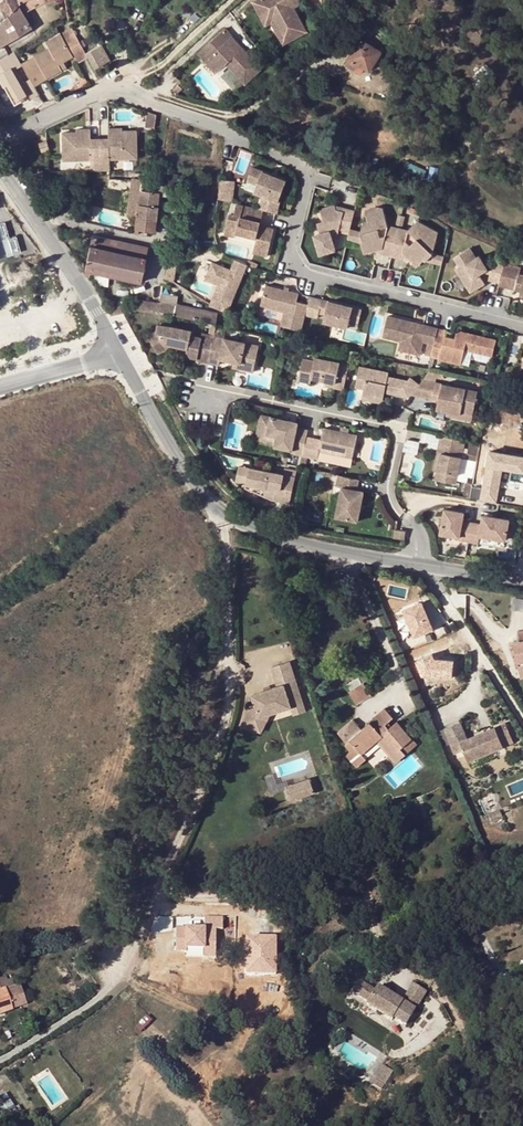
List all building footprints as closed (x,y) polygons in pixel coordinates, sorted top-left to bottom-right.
[(0,1),(0,8),(5,18),(19,5),(19,4),(19,3),(21,2),(24,0),(1,0),(0,1)] [(21,2),(27,14),(55,0),(24,0),(21,2)] [(304,3),(303,0),(261,0),(254,4),(265,23),(275,17),(289,43),(308,32),(294,8),(304,3)] [(5,18),(0,23),(0,47),(32,29),(19,5),(5,18)] [(285,45),(289,43),(275,17),(265,23),(267,26),(272,23),(285,45)] [(86,54),(76,35),(71,28),(60,34),(73,57),(77,63),(88,57),(86,54)] [(262,69),(225,30),(209,45),(216,53),(206,62),(218,74),(228,65),(230,62),(233,66),(231,68),(246,84),(262,69)] [(73,57),(60,34),(45,42),(48,48),(34,56),(47,79),(61,70),(58,65),(63,62),(73,57)] [(361,35),(347,58),(358,65),(368,70),(379,50),(362,40),(364,37),(361,35)] [(88,57),(95,70),(110,61),(101,45),(86,54),(88,57)] [(216,53),(209,45),(199,54),(206,62),(216,53)] [(0,74),(0,82),(3,88),(7,85),(16,101),(28,95),(31,100),(39,96),(34,86),(21,63),(15,51),(0,60),(0,71),(1,73),(0,74)] [(47,79),(34,56),(29,59),(41,82),(47,79)] [(358,65),(347,58),(344,64),(355,70),(358,65)] [(29,59),(21,63),(34,86),(41,82),(29,59)] [(88,83),(83,75),(77,85),(79,88),(88,83)] [(156,115),(149,113),(147,127),(154,128),(156,115)] [(122,128),(108,128),(108,138),(109,146),(92,147),(91,160),(90,167),(90,171),(111,170),(110,159),(137,158),(136,130),(122,131),(122,128)] [(76,132),(62,132),(63,160),(91,160),(92,147),(91,139),(90,129),(76,129),(76,132)] [(108,138),(91,139),(92,147),(109,146),(108,138)] [(40,152),(48,150),(45,142),(37,144),(40,152)] [(287,181),(253,167),(247,181),(257,185),(255,192),(262,195),(259,210),(264,211),(277,214),(280,202),(279,201),(287,181)] [(156,180),(131,177),(126,216),(136,218),(135,228),(156,231),(160,192),(164,192),(163,202),(174,204),(176,194),(182,194),(182,197),(206,199),(208,182),(157,177),(156,180)] [(235,180),(221,179),(218,199),(233,202),(235,180)] [(259,210),(237,204),(234,215),(230,214),(224,234),(234,236),(236,235),(238,233),(257,238),(255,247),(269,251),(275,229),(266,226),(260,225),(261,222),(264,211),(259,210)] [(349,228),(353,210),(345,208),(344,212),(337,210),(336,206),(336,205),(320,209),(324,221),(318,223),(320,234),(315,235),(320,255),(336,250),(332,236),(330,231),(340,227),(340,229),(348,231),(349,228)] [(367,210),(361,231),(364,242),(361,242),(361,243),(364,253),(383,248),(382,253),(390,256),(398,228),(388,225),(384,208),(378,207),(367,210)] [(408,230),(398,228),(390,256),(402,259),(404,253),(418,266),(424,261),(426,262),(426,261),(433,254),(432,252),(431,252),(434,249),(438,232),(418,220),(408,230)] [(332,236),(339,234),(340,229),(340,227),(330,231),(332,236)] [(349,228),(348,231),(346,239),(361,243),(361,242),(364,242),(361,231),(349,228)] [(146,258),(149,247),(93,235),(90,246),(146,258)] [(90,246),(85,271),(141,282),(146,258),(90,246)] [(269,251),(255,247),(253,254),(268,257),(269,251)] [(470,248),(454,258),(460,267),(456,269),(470,292),(485,283),(479,274),(482,272),(488,269),(484,263),(480,256),(476,258),(470,248)] [(443,255),(432,252),(433,254),(426,261),(441,265),(443,255)] [(258,264),(249,260),(246,265),(256,269),(258,264)] [(488,281),(499,284),(503,264),(493,262),(492,266),(490,274),(488,281)] [(492,266),(484,263),(488,269),(482,272),(490,274),(492,266)] [(520,267),(505,264),(500,286),(515,289),(518,278),(520,267)] [(287,290),(283,289),(265,284),(258,306),(282,312),(278,325),(300,331),(304,315),(307,303),(295,300),(297,292),(287,290)] [(161,294),(160,302),(176,305),(178,296),(161,294)] [(323,299),(308,296),(307,303),(304,315),(318,318),(321,308),(323,299)] [(106,308),(110,316),(123,313),(134,310),(148,312),(176,316),(216,324),(218,314),(176,305),(160,302),(136,299),(135,302),(106,308)] [(362,310),(329,301),(327,309),(323,322),(348,328),(350,320),(359,323),(362,310)] [(437,328),(388,316),(383,337),(400,342),(399,350),(421,355),(424,343),(428,344),(425,355),(430,357),(434,341),(437,328)] [(188,350),(192,334),(192,330),(172,326),(159,325),(158,331),(150,335),(160,351),(169,351),(170,346),(188,350)] [(447,330),(437,328),(434,341),(443,343),(445,336),(447,330)] [(455,339),(445,336),(443,343),(434,341),(430,357),(461,365),(465,349),(492,355),(497,339),(457,330),(455,339)] [(197,359),(208,362),(210,356),(214,335),(203,333),(202,336),(197,358),(197,359)] [(193,357),(197,358),(202,336),(192,334),(188,350),(188,352),(193,357)] [(214,335),(210,356),(234,362),(240,363),(239,369),(253,373),(258,351),(245,348),(246,343),(214,335)] [(344,390),(350,365),(317,357),(316,361),(305,359),(301,376),(312,378),(326,381),(337,383),(335,388),(344,390)] [(400,392),(409,399),(412,396),(421,384),(412,376),(407,382),(390,378),(390,374),(362,368),(357,388),(366,390),(365,397),(375,399),(376,397),(385,398),(386,395),(386,390),(398,393),(400,392)] [(479,390),(426,378),(421,384),(412,396),(433,400),(434,394),(441,396),(440,401),(439,408),(449,410),(462,412),(463,407),(475,410),(479,390)] [(386,395),(409,399),(400,392),(398,393),(386,390),(386,395)] [(462,412),(449,410),(448,414),(473,419),(475,410),(463,407),(462,412)] [(292,455),(302,457),(307,437),(308,431),(297,428),(298,424),(261,416),(257,433),(267,435),(266,440),(275,442),(274,447),(292,451),(292,455)] [(307,437),(302,457),(318,460),(320,452),(353,459),(358,436),(324,429),(321,440),(307,437)] [(255,444),(274,447),(275,442),(266,440),(267,435),(257,433),(255,444)] [(464,442),(438,436),(435,452),(439,453),(436,471),(434,481),(455,485),(464,442)] [(479,445),(469,443),(466,460),(476,461),(479,445)] [(486,502),(488,493),(489,493),(490,487),(497,488),(500,470),(522,474),(522,460),(488,454),(481,492),(471,490),(469,498),(469,499),(477,501),(486,502)] [(249,469),(245,486),(266,490),(267,488),(274,490),(272,502),(289,506),(295,479),(284,477),(249,469)] [(356,480),(337,476),(335,487),(340,488),(334,519),(356,523),(362,492),(355,490),(356,480)] [(472,484),(466,482),(463,497),(469,498),(471,490),(472,484)] [(494,504),(497,488),(490,487),(489,493),(488,493),(486,502),(494,504)] [(274,490),(267,488),(266,490),(264,498),(272,502),(274,490)] [(458,541),(467,543),(471,524),(462,522),(463,514),(444,510),(440,535),(459,538),(458,541)] [(480,525),(471,524),(467,543),(477,545),(478,536),(504,541),(508,521),(482,516),(480,525)] [(394,538),(403,540),(405,531),(395,530),(394,538)] [(422,602),(404,610),(415,635),(433,628),(422,602)] [(517,632),(519,640),(513,642),(518,666),(522,665),(522,630),(517,632)] [(432,654),(417,660),(423,675),(452,677),(454,661),(434,659),(432,654)] [(249,708),(242,721),(253,727),(259,715),(269,712),(290,705),(302,701),(288,660),(271,665),(277,685),(251,693),(256,705),(249,708)] [(347,684),(351,690),(349,691),(357,704),(372,695),(364,682),(363,683),(359,677),(347,684)] [(302,701),(290,705),(293,713),(304,709),(302,701)] [(401,748),(411,739),(396,722),(389,728),(385,724),(392,718),(384,709),(361,729),(353,719),(337,734),(345,742),(349,739),(361,753),(377,740),(397,761),(405,754),(401,748)] [(259,715),(253,727),(260,731),(269,712),(259,715)] [(457,721),(441,727),(452,753),(460,750),(464,759),(500,744),(496,735),(506,730),(502,721),(464,738),(457,721)] [(496,735),(500,744),(510,739),(506,730),(496,735)] [(361,753),(349,739),(345,742),(350,749),(346,752),(357,765),(365,757),(361,753)] [(416,745),(411,739),(401,748),(405,754),(416,745)] [(310,777),(286,785),(291,798),(314,790),(310,777)] [(497,809),(486,814),(489,821),(501,816),(497,809)] [(216,955),(216,927),(223,927),(223,915),(205,915),(205,926),(176,926),(176,948),(187,949),(187,946),(204,946),(204,954),(216,955)] [(247,936),(246,972),(276,972),(276,936),(247,936)] [(365,1000),(391,1016),(392,1013),(405,1021),(425,988),(412,980),(401,998),(376,983),(373,987),(358,977),(351,988),(367,998),(365,1000)] [(11,1009),(4,989),(0,991),(0,1013),(11,1009)] [(4,1093),(17,1113),(20,1111),(7,1091),(4,1093)] [(17,1113),(4,1093),(0,1096),(0,1110),(6,1120),(17,1113)]
